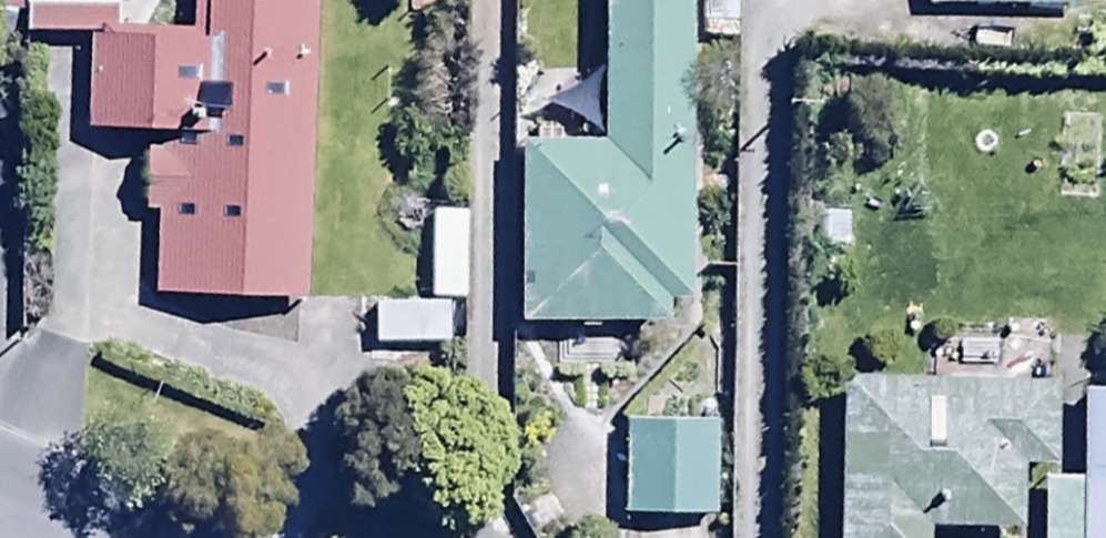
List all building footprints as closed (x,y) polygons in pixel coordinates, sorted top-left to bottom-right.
[(18,10),(18,0),(0,0),(0,7),(18,10)] [(25,32),(89,32),(89,20),(111,20),(111,0),(25,0),(25,32)] [(193,28),(93,23),(88,125),(150,128),(146,207),(159,207),(155,293),(310,300),(324,0),(194,0),(193,28)] [(682,0),(594,0),(593,142),(508,142),(507,321),(658,322),(658,297),(681,297),(682,0)] [(919,2),(1063,9),(1063,0),(919,0),(919,2)] [(367,288),(371,343),(455,338),(452,283),(367,288)] [(839,377),(833,537),(928,537),(929,521),(1016,523),(1018,458),(1044,458),(1046,382),(839,377)] [(1074,380),(1072,476),(1035,476),(1034,537),(1105,537),(1105,381),(1074,380)] [(710,417),(618,417),(618,519),(710,519),(710,417)]
